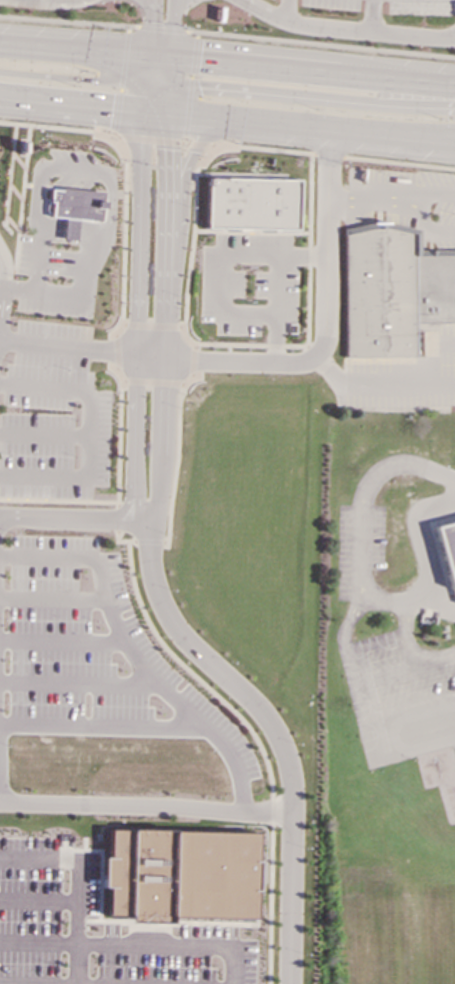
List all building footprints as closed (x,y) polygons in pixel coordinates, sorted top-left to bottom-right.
[(206,229),(207,177),(299,180),(298,231),(206,229)] [(61,188),(60,191),(50,190),(49,201),(47,201),(46,213),(51,213),(51,217),(64,218),(62,240),(76,241),(78,219),(100,221),(101,208),(103,208),(104,202),(102,202),(103,192),(61,188)] [(346,356),(413,355),(413,323),(454,323),(454,251),(419,251),(419,229),(386,223),(371,224),(345,230),(346,356)] [(452,589),(453,588),(454,596),(454,522),(436,527),(452,589)] [(109,830),(109,858),(103,858),(102,888),(108,888),(107,916),(129,916),(129,923),(170,924),(170,917),(255,919),(257,834),(109,830)]
